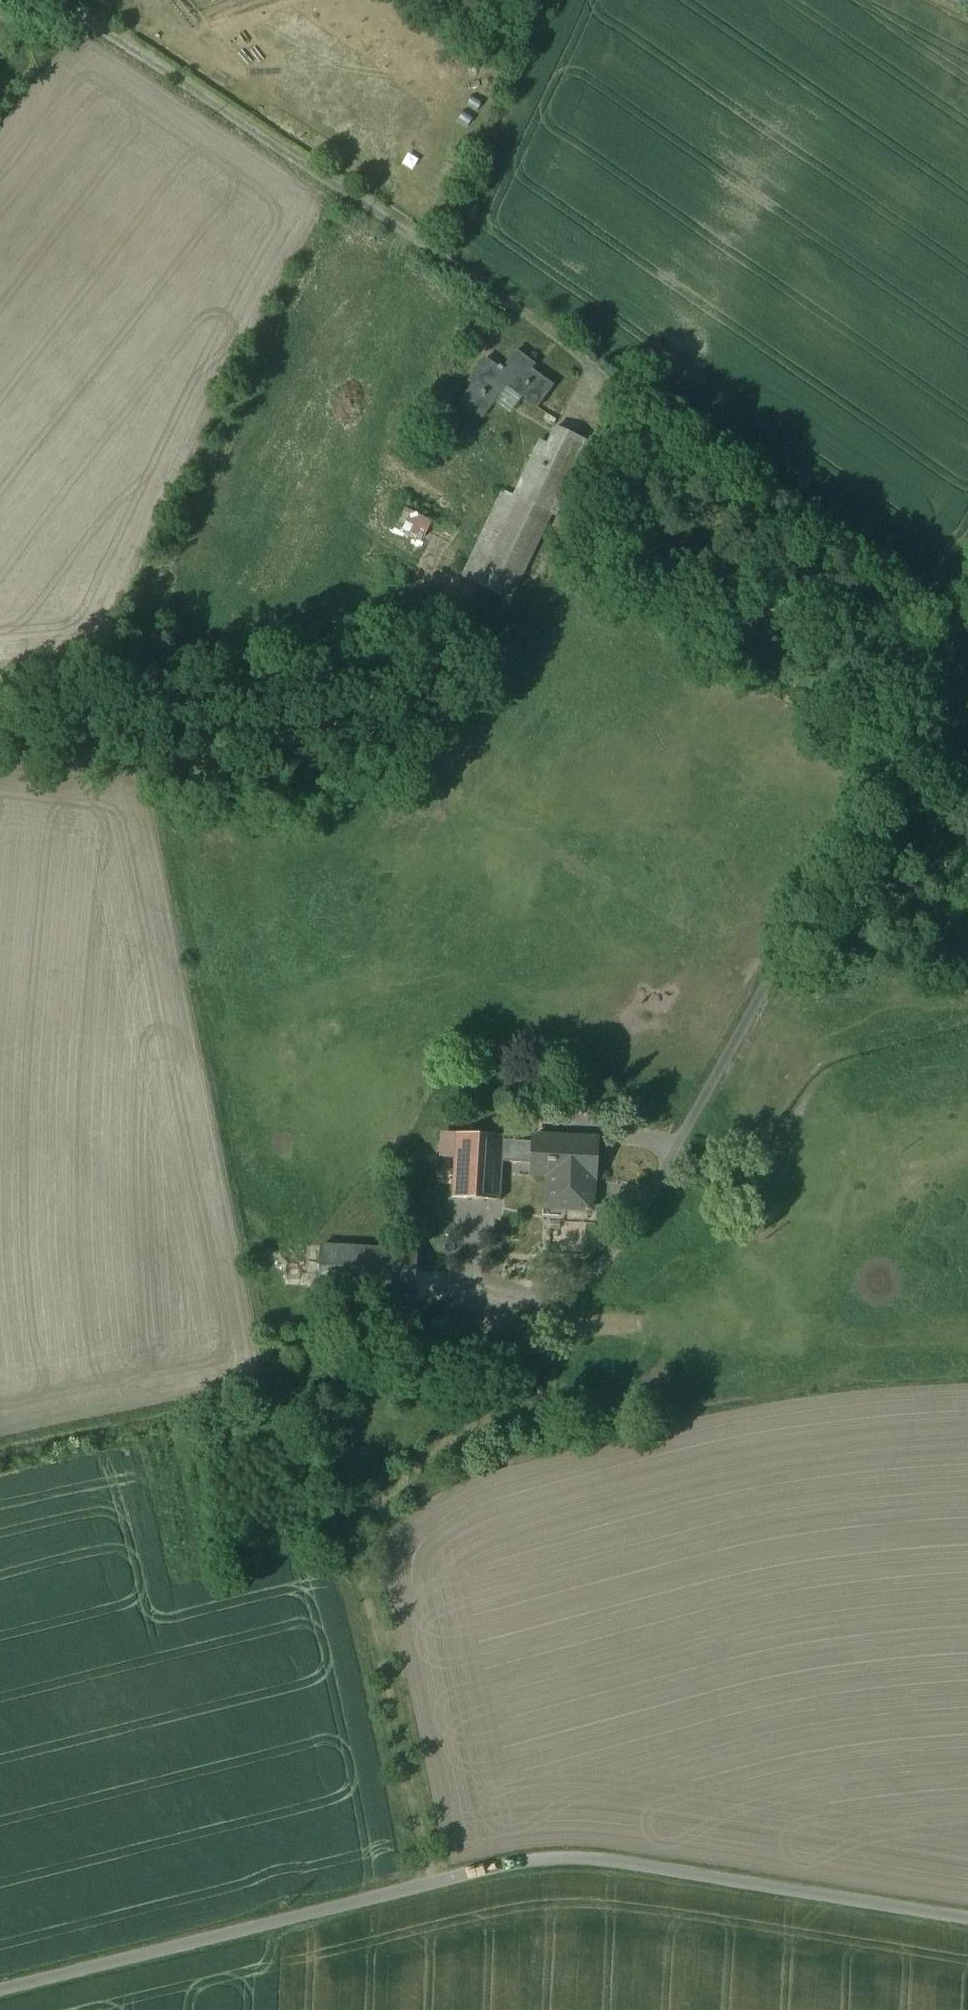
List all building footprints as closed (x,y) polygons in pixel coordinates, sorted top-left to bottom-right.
[(535,364),(517,350),(503,370),(486,358),(472,376),(479,381),(475,385),(473,384),(461,401),(483,417),(506,383),(537,406),(553,385),(536,372),(535,374),(530,370),(535,364)] [(592,442),(557,426),(546,450),(538,446),(532,459),(574,479),(575,478),(592,442)] [(574,479),(532,459),(529,466),(533,468),(519,498),(478,584),(510,599),(551,513),(560,517),(578,479),(575,478),(574,479)] [(503,491),(462,577),(478,584),(519,498),(503,491)] [(427,528),(436,532),(441,520),(411,507),(402,527),(424,536),(427,528)] [(504,1135),(457,1133),(452,1209),(449,1261),(495,1263),(502,1161),(503,1139),(504,1135)] [(575,1143),(552,1141),(553,1138),(550,1137),(550,1140),(536,1139),(536,1136),(534,1136),(533,1142),(503,1139),(502,1161),(548,1164),(546,1200),(565,1201),(564,1207),(591,1209),(593,1178),(595,1178),(598,1141),(575,1139),(575,1143)] [(409,1179),(392,1181),(400,1251),(417,1248),(409,1179)] [(417,1253),(349,1249),(350,1248),(320,1246),(318,1286),(415,1291),(417,1253)]
